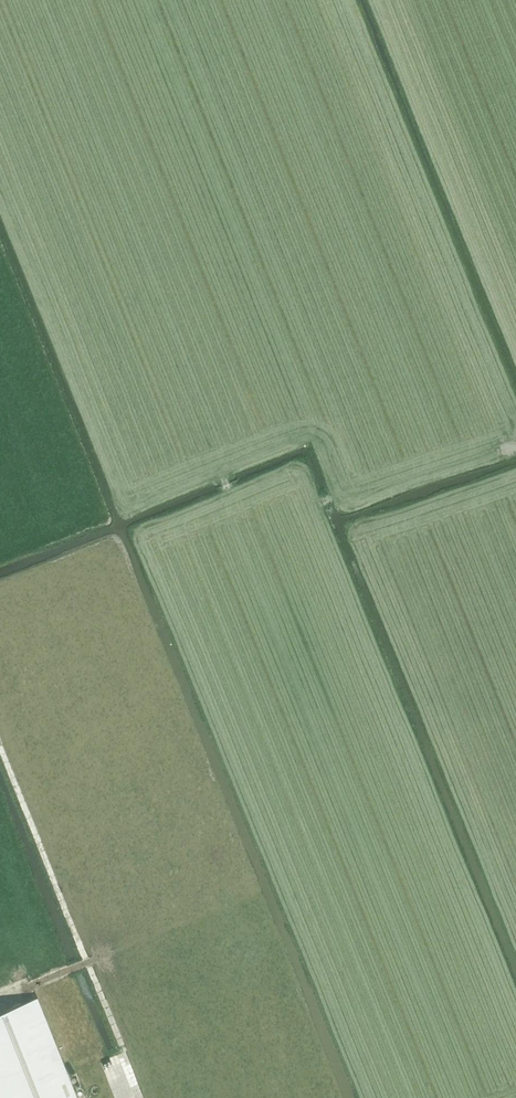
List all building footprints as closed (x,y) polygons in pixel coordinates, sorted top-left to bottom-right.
[(65,1067),(63,1068),(36,999),(0,1013),(0,1097),(78,1097),(65,1067)] [(103,1076),(110,1073),(104,1055),(89,1060),(93,1075),(102,1072),(103,1076)]
